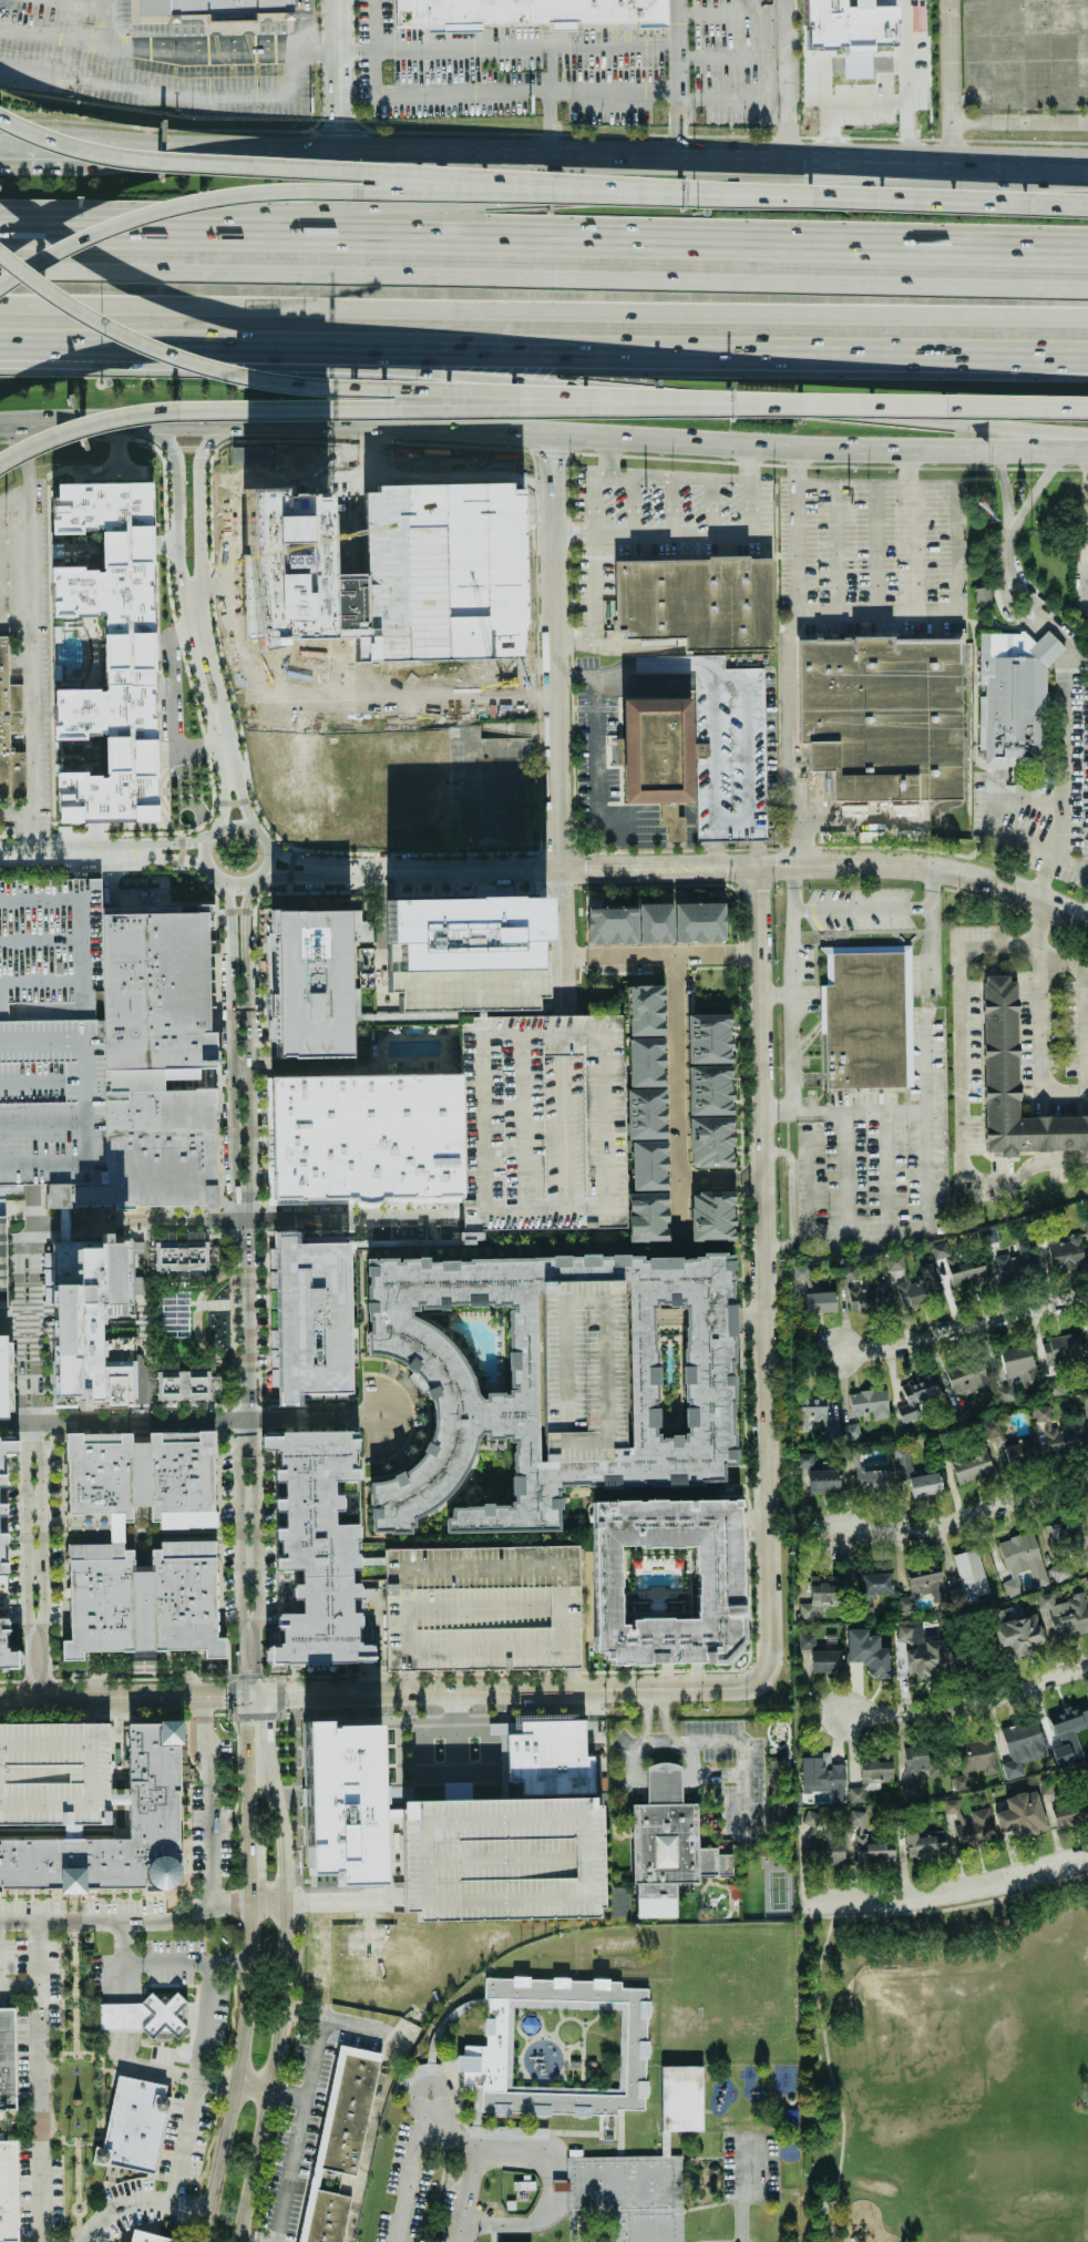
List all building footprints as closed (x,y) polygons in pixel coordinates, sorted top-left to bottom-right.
[(137,16),(137,0),(294,0),(295,20),(167,23),(167,13),(137,16)] [(403,29),(403,0),(671,0),(671,23),(403,29)] [(798,10),(798,0),(897,0),(897,12),(820,14),(818,10),(798,10)] [(232,462),(272,463),(272,447),(232,446),(232,462)] [(315,470),(315,446),(277,447),(278,470),(315,470)] [(63,515),(135,514),(137,561),(107,561),(107,730),(131,730),(131,785),(66,786),(63,515)] [(616,560),(772,560),(771,651),(681,649),(681,637),(616,637),(616,560)] [(1010,647),(1025,647),(1025,655),(1037,655),(1058,636),(1077,655),(1057,674),(1057,771),(988,772),(988,638),(1010,638),(1010,647)] [(8,637),(0,637),(0,799),(25,799),(24,752),(9,752),(8,637)] [(809,647),(973,646),(973,807),(843,808),(842,782),(811,786),(809,647)] [(707,672),(774,672),(777,842),(711,842),(707,672)] [(10,751),(23,751),(22,685),(9,685),(10,751)] [(627,702),(692,702),(695,803),(628,805),(627,702)] [(29,1185),(0,1185),(0,881),(93,880),(94,908),(100,1181),(41,1183),(29,1185)] [(386,898),(545,898),(547,941),(536,941),(537,950),(545,951),(545,969),(537,968),(537,970),(397,972),(396,944),(386,944),(386,898)] [(725,941),(724,904),(586,906),(587,944),(725,941)] [(94,908),(214,905),(217,1065),(164,1066),(165,1089),(217,1088),(219,1206),(41,1209),(41,1183),(100,1181),(94,908)] [(263,913),(346,911),(350,1051),(267,1054),(263,913)] [(815,948),(907,945),(913,1086),(822,1089),(818,985),(822,984),(822,956),(815,948)] [(1023,1118),(1087,1117),(1087,1151),(988,1153),(986,976),(1012,976),(1012,983),(1019,982),(1023,1118)] [(667,1241),(663,985),(622,985),(626,1241),(667,1241)] [(459,1015),(557,1014),(566,1014),(620,1014),(623,1226),(460,1227),(460,1212),(460,1200),(459,1076),(459,1015)] [(687,1015),(688,1065),(690,1167),(733,1166),(730,1014),(687,1015)] [(268,1077),(459,1076),(460,1200),(269,1201),(268,1077)] [(691,1241),(734,1240),(734,1191),(690,1192),(691,1241)] [(25,1218),(24,1200),(5,1200),(5,1219),(25,1218)] [(1049,1244),(1052,1274),(1085,1270),(1081,1234),(1069,1235),(1070,1241),(1049,1244)] [(269,1237),(296,1236),(297,1246),(347,1243),(352,1391),(302,1393),(302,1402),(275,1403),(269,1237)] [(50,1241),(131,1240),(133,1402),(52,1403),(50,1241)] [(930,1245),(934,1259),(945,1257),(951,1282),(972,1277),(974,1284),(988,1280),(981,1254),(953,1260),(948,1241),(930,1245)] [(153,1245),(205,1242),(206,1268),(154,1270),(153,1245)] [(887,1270),(904,1269),(903,1255),(887,1256),(887,1270)] [(363,1260),(731,1260),(735,1481),(558,1486),(562,1528),(449,1533),(448,1512),(511,1505),(512,1440),(478,1437),(465,1471),(444,1497),(412,1515),(411,1526),(369,1531),(367,1482),(404,1473),(423,1447),(428,1407),(413,1378),(394,1360),(366,1354),(363,1260)] [(919,1265),(922,1278),(898,1283),(902,1305),(941,1297),(934,1263),(919,1265)] [(808,1265),(793,1265),(793,1283),(804,1283),(804,1292),(819,1291),(819,1287),(809,1287),(808,1265)] [(848,1284),(849,1311),(859,1310),(859,1312),(888,1310),(887,1282),(848,1284)] [(806,1313),(836,1312),(835,1292),(805,1293),(806,1313)] [(9,1412),(0,1412),(0,1327),(8,1327),(9,1412)] [(1084,1361),(1081,1334),(1039,1339),(1042,1366),(1084,1361)] [(999,1350),(1005,1380),(1021,1377),(1023,1388),(1038,1385),(1029,1343),(999,1350)] [(947,1368),(957,1402),(975,1396),(976,1400),(993,1395),(982,1358),(947,1368)] [(153,1372),(207,1372),(208,1398),(153,1398),(153,1372)] [(941,1395),(934,1372),(900,1383),(907,1404),(896,1408),(902,1423),(923,1416),(918,1402),(941,1395)] [(873,1419),(888,1418),(887,1390),(849,1392),(850,1415),(873,1414),(873,1419)] [(1087,1445),(1087,1394),(1084,1394),(1085,1414),(1071,1415),(1071,1429),(1051,1429),(1050,1406),(1035,1406),(1035,1422),(1046,1421),(1046,1446),(1087,1445)] [(826,1396),(795,1397),(795,1429),(807,1429),(807,1419),(826,1419),(826,1396)] [(842,1425),(844,1440),(860,1437),(858,1422),(842,1425)] [(261,1431),(359,1427),(367,1660),(269,1663),(261,1431)] [(63,1434),(209,1433),(209,1514),(63,1515),(63,1434)] [(17,1666),(0,1666),(0,1437),(12,1436),(17,1666)] [(1035,1436),(1003,1444),(1008,1465),(1040,1457),(1035,1436)] [(911,1498),(943,1492),(938,1470),(915,1474),(909,1445),(889,1449),(894,1478),(907,1475),(911,1498)] [(958,1486),(994,1473),(985,1445),(949,1457),(958,1486)] [(890,1462),(871,1462),(871,1467),(859,1467),(860,1448),(843,1448),(843,1462),(855,1463),(855,1492),(889,1493),(890,1462)] [(813,1453),(795,1453),(795,1468),(808,1468),(809,1493),(840,1492),(839,1469),(832,1469),(832,1463),(813,1463),(813,1453)] [(592,1502),(737,1499),(742,1642),(722,1663),(610,1663),(594,1651),(592,1502)] [(68,1514),(68,1529),(85,1528),(85,1514),(68,1514)] [(1047,1579),(1033,1531),(998,1541),(1009,1580),(1003,1582),(1007,1596),(1022,1591),(1017,1573),(1029,1569),(1033,1583),(1047,1579)] [(216,1543),(220,1654),(69,1658),(63,1545),(216,1543)] [(582,1547),(582,1668),(387,1670),(383,1552),(582,1547)] [(953,1555),(961,1587),(950,1589),(954,1607),(991,1597),(978,1548),(953,1555)] [(905,1567),(910,1595),(895,1597),(898,1613),(916,1610),(914,1596),(931,1593),(932,1602),(945,1600),(939,1561),(905,1567)] [(861,1595),(892,1594),(891,1573),(860,1574),(861,1595)] [(842,1606),(841,1575),(810,1576),(810,1603),(798,1603),(799,1618),(823,1617),(823,1606),(842,1606)] [(1086,1596),(1054,1600),(1054,1592),(1037,1594),(1038,1609),(1050,1608),(1053,1638),(1087,1634),(1087,1612),(1086,1596)] [(1035,1654),(1032,1642),(1043,1640),(1036,1613),(993,1623),(1002,1661),(1035,1654)] [(942,1640),(924,1641),(923,1626),(897,1627),(898,1640),(904,1640),(906,1676),(931,1675),(931,1670),(944,1669),(942,1640)] [(847,1629),(848,1663),(866,1662),(867,1678),(891,1677),(891,1647),(879,1647),(879,1636),(867,1636),(867,1629),(847,1629)] [(815,1634),(799,1633),(799,1649),(815,1649),(815,1634)] [(841,1672),(842,1651),(812,1650),(812,1672),(841,1672)] [(1082,1758),(1075,1730),(1087,1727),(1087,1715),(1085,1702),(1047,1711),(1052,1734),(1060,1733),(1063,1746),(1051,1748),(1055,1764),(1082,1758)] [(1022,1762),(1046,1756),(1038,1719),(1001,1728),(1009,1761),(1001,1762),(1005,1780),(1025,1775),(1022,1762)] [(304,1721),(328,1720),(328,1728),(333,1728),(333,1724),(378,1724),(381,1884),(338,1885),(337,1871),(331,1871),(331,1874),(308,1874),(304,1721)] [(505,1733),(520,1734),(520,1721),(584,1720),(585,1757),(592,1757),(593,1793),(522,1795),(522,1780),(506,1781),(505,1733)] [(1,1893),(0,1893),(0,1839),(130,1839),(129,1723),(179,1722),(177,1853),(181,1853),(182,1872),(179,1873),(178,1876),(176,1881),(173,1885),(167,1888),(163,1890),(158,1891),(144,1891),(142,1888),(1,1888),(1,1893)] [(110,1824),(0,1823),(0,1722),(109,1722),(110,1824)] [(997,1772),(991,1737),(955,1743),(960,1775),(953,1776),(955,1790),(971,1788),(968,1772),(983,1769),(983,1775),(997,1772)] [(864,1801),(864,1790),(879,1789),(879,1782),(892,1782),(891,1752),(860,1753),(861,1786),(848,1787),(848,1801),(864,1801)] [(833,1791),(833,1803),(845,1803),(845,1764),(830,1764),(830,1755),(802,1755),(802,1791),(833,1791)] [(647,1768),(654,1763),(663,1762),(670,1763),(677,1764),(681,1768),(681,1804),(696,1804),(697,1849),(716,1849),(717,1855),(730,1855),(732,1875),(698,1875),(698,1882),(676,1883),(676,1916),(638,1917),(637,1883),(633,1883),(633,1805),(647,1804),(647,1768)] [(904,1799),(918,1795),(913,1774),(908,1775),(910,1782),(900,1785),(904,1799)] [(1046,1830),(1036,1789),(1004,1797),(1007,1809),(994,1812),(999,1832),(1013,1828),(1016,1838),(1046,1830)] [(403,1911),(402,1802),(592,1798),(593,1806),(599,1805),(602,1906),(597,1906),(597,1917),(418,1921),(415,1910),(403,1911)] [(959,1813),(958,1799),(944,1800),(944,1813),(959,1813)] [(1087,1821),(1087,1799),(1051,1807),(1055,1828),(1087,1821)] [(970,1810),(972,1822),(954,1825),(959,1850),(995,1843),(989,1807),(970,1810)] [(894,1841),(867,1842),(866,1810),(852,1810),(854,1865),(894,1864),(894,1841)] [(905,1830),(907,1857),(945,1856),(943,1828),(905,1830)] [(708,1910),(724,1910),(723,1893),(707,1893),(708,1910)] [(671,1923),(630,1923),(586,1927),(540,1937),(499,1957),(455,1992),(417,2034),(391,2080),(379,2122),(659,2129),(659,1979),(671,1979),(671,1923)] [(101,2003),(136,2003),(152,1993),(174,1993),(184,2002),(184,2031),(174,2037),(148,2037),(138,2029),(101,2029),(101,2003)] [(13,2111),(0,2111),(0,2009),(13,2009),(13,2111)] [(378,2045),(337,2241),(296,2241),(337,2036),(378,2045)] [(702,2131),(702,2066),(661,2066),(661,2131),(702,2131)] [(119,2076),(165,2086),(164,2096),(171,2099),(154,2173),(99,2161),(119,2076)] [(16,2141),(16,2241),(0,2241),(0,2141),(16,2141)] [(680,2149),(681,2241),(616,2241),(616,2195),(569,2195),(571,2150),(680,2149)] [(178,2241),(130,2241),(133,2229),(178,2241)]
